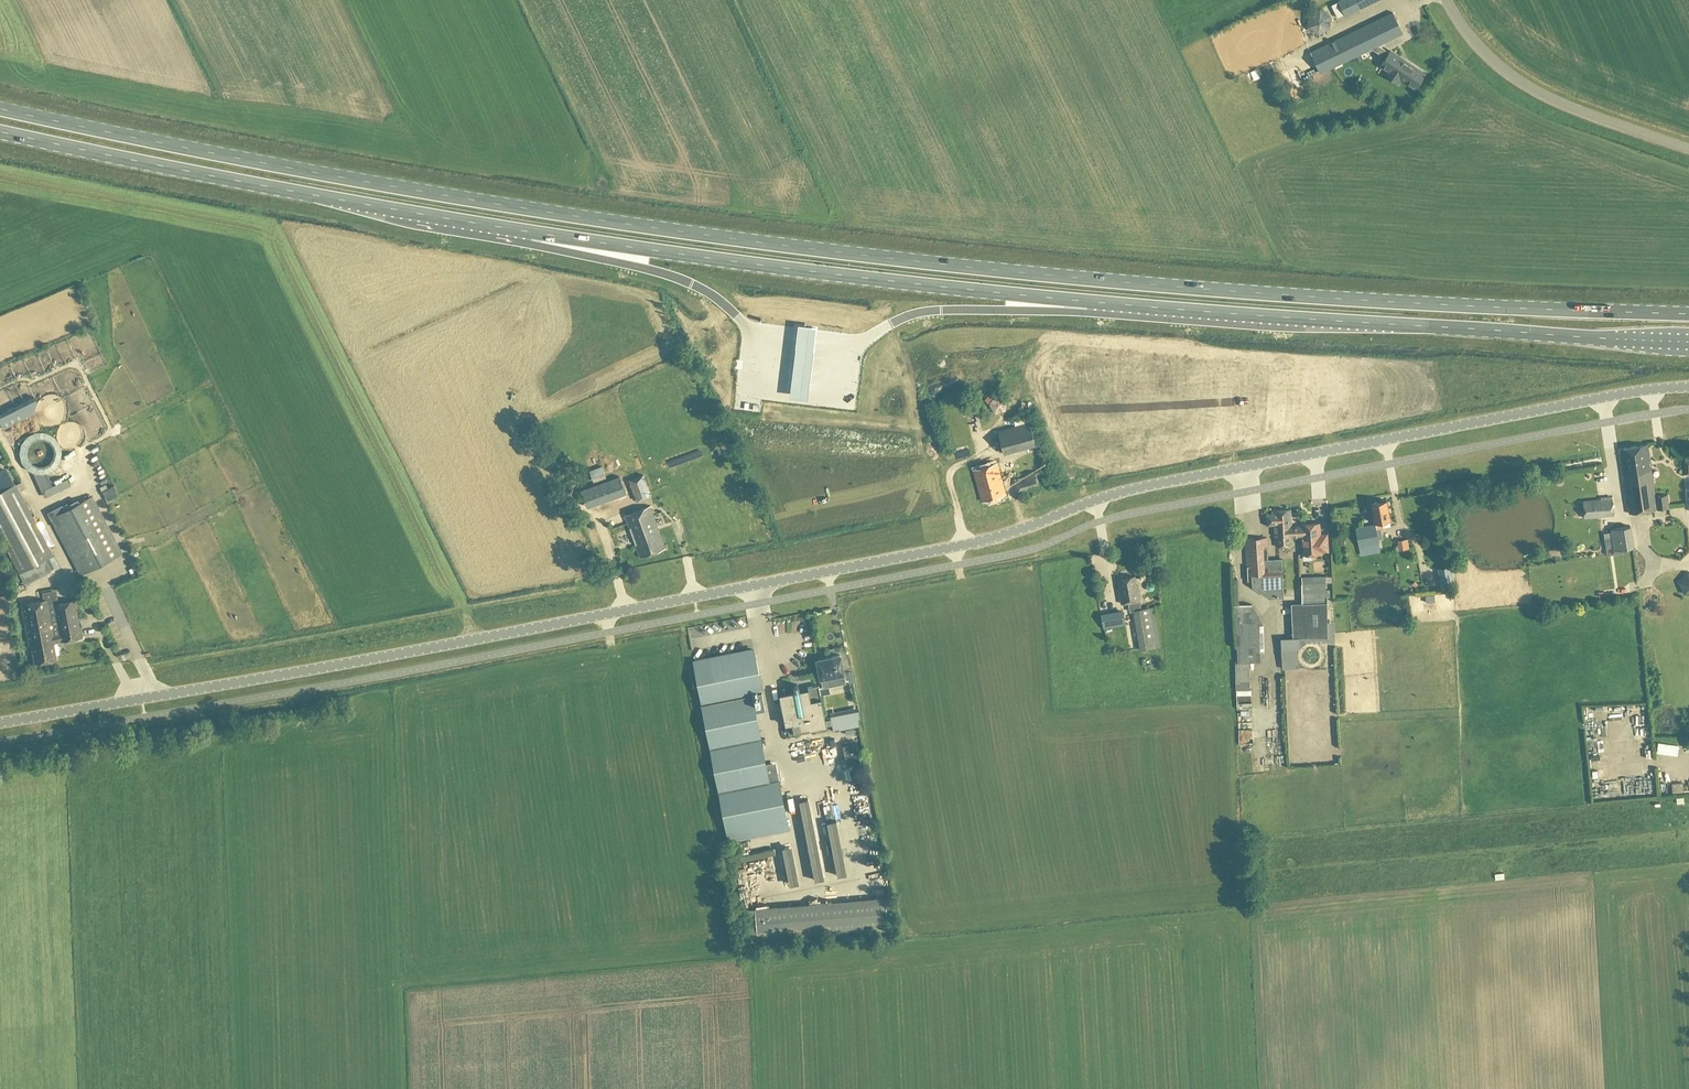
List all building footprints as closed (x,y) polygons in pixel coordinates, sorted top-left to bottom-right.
[(1338,1),(1346,17),(1379,0),(1341,0),(1338,1)] [(1338,2),(1332,5),(1338,17),(1344,14),(1338,2)] [(1329,28),(1330,17),(1320,10),(1309,16),(1309,27),(1319,34),(1329,28)] [(1403,34),(1393,13),(1310,53),(1321,74),(1372,50),(1386,59),(1380,67),(1386,71),(1383,75),(1398,84),(1400,81),(1415,90),(1426,74),(1391,51),(1389,53),(1378,46),(1403,34)] [(1361,55),(1354,59),(1356,64),(1364,60),(1361,55)] [(1257,69),(1250,71),(1254,80),(1260,78),(1257,69)] [(815,325),(797,322),(788,395),(806,397),(815,325)] [(1007,400),(996,395),(992,392),(985,401),(989,405),(994,414),(1005,411),(1007,400)] [(2,431),(39,415),(34,404),(0,420),(0,427),(2,431)] [(1010,426),(997,430),(1004,454),(1017,451),(1010,426)] [(1647,445),(1619,449),(1629,514),(1669,509),(1667,495),(1655,497),(1647,445)] [(85,450),(90,461),(100,457),(95,446),(85,450)] [(68,458),(61,460),(64,467),(70,465),(68,458)] [(996,463),(972,470),(983,502),(1006,494),(996,463)] [(75,464),(61,469),(63,476),(78,471),(75,464)] [(590,472),(592,479),(594,483),(606,478),(601,467),(590,472)] [(14,485),(8,472),(0,476),(0,492),(14,485)] [(1021,479),(1020,476),(1018,477),(1018,479),(1015,480),(1019,496),(1049,488),(1044,472),(1021,479)] [(637,501),(651,496),(643,475),(629,480),(637,501)] [(67,479),(44,490),(48,497),(70,486),(67,479)] [(53,556),(15,484),(14,485),(0,492),(0,535),(20,572),(53,556)] [(628,503),(624,494),(608,500),(605,493),(597,496),(603,512),(628,503)] [(92,497),(51,518),(81,575),(122,553),(92,497)] [(1614,517),(1613,500),(1583,502),(1584,519),(1614,517)] [(1387,502),(1371,504),(1374,524),(1390,521),(1387,502)] [(625,515),(640,558),(665,549),(650,506),(625,515)] [(1301,532),(1300,527),(1291,528),(1290,511),(1274,512),(1274,515),(1267,515),(1267,526),(1275,525),(1276,548),(1292,547),(1291,538),(1301,538),(1301,537),(1302,537),(1301,532)] [(1301,537),(1301,538),(1302,555),(1321,554),(1321,553),(1328,552),(1327,535),(1320,535),(1319,524),(1300,526),(1300,527),(1301,532),(1302,537),(1301,537)] [(1356,529),(1361,556),(1380,553),(1375,525),(1356,529)] [(1611,529),(1612,537),(1604,538),(1607,556),(1623,554),(1622,549),(1633,547),(1630,526),(1611,529)] [(1345,546),(1344,534),(1337,535),(1338,546),(1345,546)] [(1284,597),(1282,559),(1268,560),(1267,537),(1246,539),(1248,581),(1252,581),(1252,587),(1268,586),(1268,598),(1284,597)] [(26,582),(35,578),(32,571),(23,575),(26,582)] [(1454,588),(1451,573),(1438,576),(1441,590),(1454,588)] [(1684,595),(1688,596),(1688,574),(1687,574),(1680,584),(1684,595)] [(1134,577),(1118,580),(1120,589),(1118,589),(1121,604),(1128,603),(1130,612),(1134,612),(1134,611),(1141,610),(1140,601),(1137,585),(1136,585),(1134,577)] [(1292,604),(1293,633),(1293,637),(1281,638),(1282,657),(1297,657),(1297,650),(1300,649),(1299,638),(1326,637),(1326,633),(1325,578),(1315,578),(1302,578),(1302,604),(1292,604)] [(1447,601),(1446,594),(1436,595),(1437,602),(1447,601)] [(44,600),(21,604),(21,606),(29,648),(31,648),(34,665),(55,661),(57,661),(54,643),(83,638),(76,599),(59,602),(59,605),(49,607),(48,601),(44,602),(44,600)] [(1251,604),(1235,605),(1237,663),(1235,663),(1236,691),(1249,690),(1249,663),(1260,662),(1259,624),(1264,624),(1251,604)] [(1159,647),(1157,633),(1153,608),(1141,610),(1134,611),(1134,612),(1140,650),(1159,647)] [(1101,616),(1104,629),(1125,625),(1123,612),(1101,616)] [(86,653),(72,658),(74,665),(88,659),(86,653)] [(755,653),(695,664),(729,838),(788,827),(779,780),(769,782),(755,706),(764,705),(761,693),(763,693),(755,653)] [(823,688),(831,686),(829,679),(845,676),(841,655),(817,660),(821,678),(823,688)] [(789,734),(828,726),(819,685),(808,687),(808,689),(800,690),(800,687),(799,686),(798,685),(796,684),(795,685),(793,686),(793,688),(794,692),(780,695),(786,726),(788,725),(789,734)] [(859,711),(851,713),(831,717),(831,719),(832,725),(834,731),(860,726),(858,719),(860,719),(859,711)] [(856,742),(842,745),(846,764),(860,762),(856,742)] [(1657,752),(1677,755),(1678,746),(1658,743),(1657,752)] [(886,897),(755,908),(758,942),(889,931),(886,897)]
